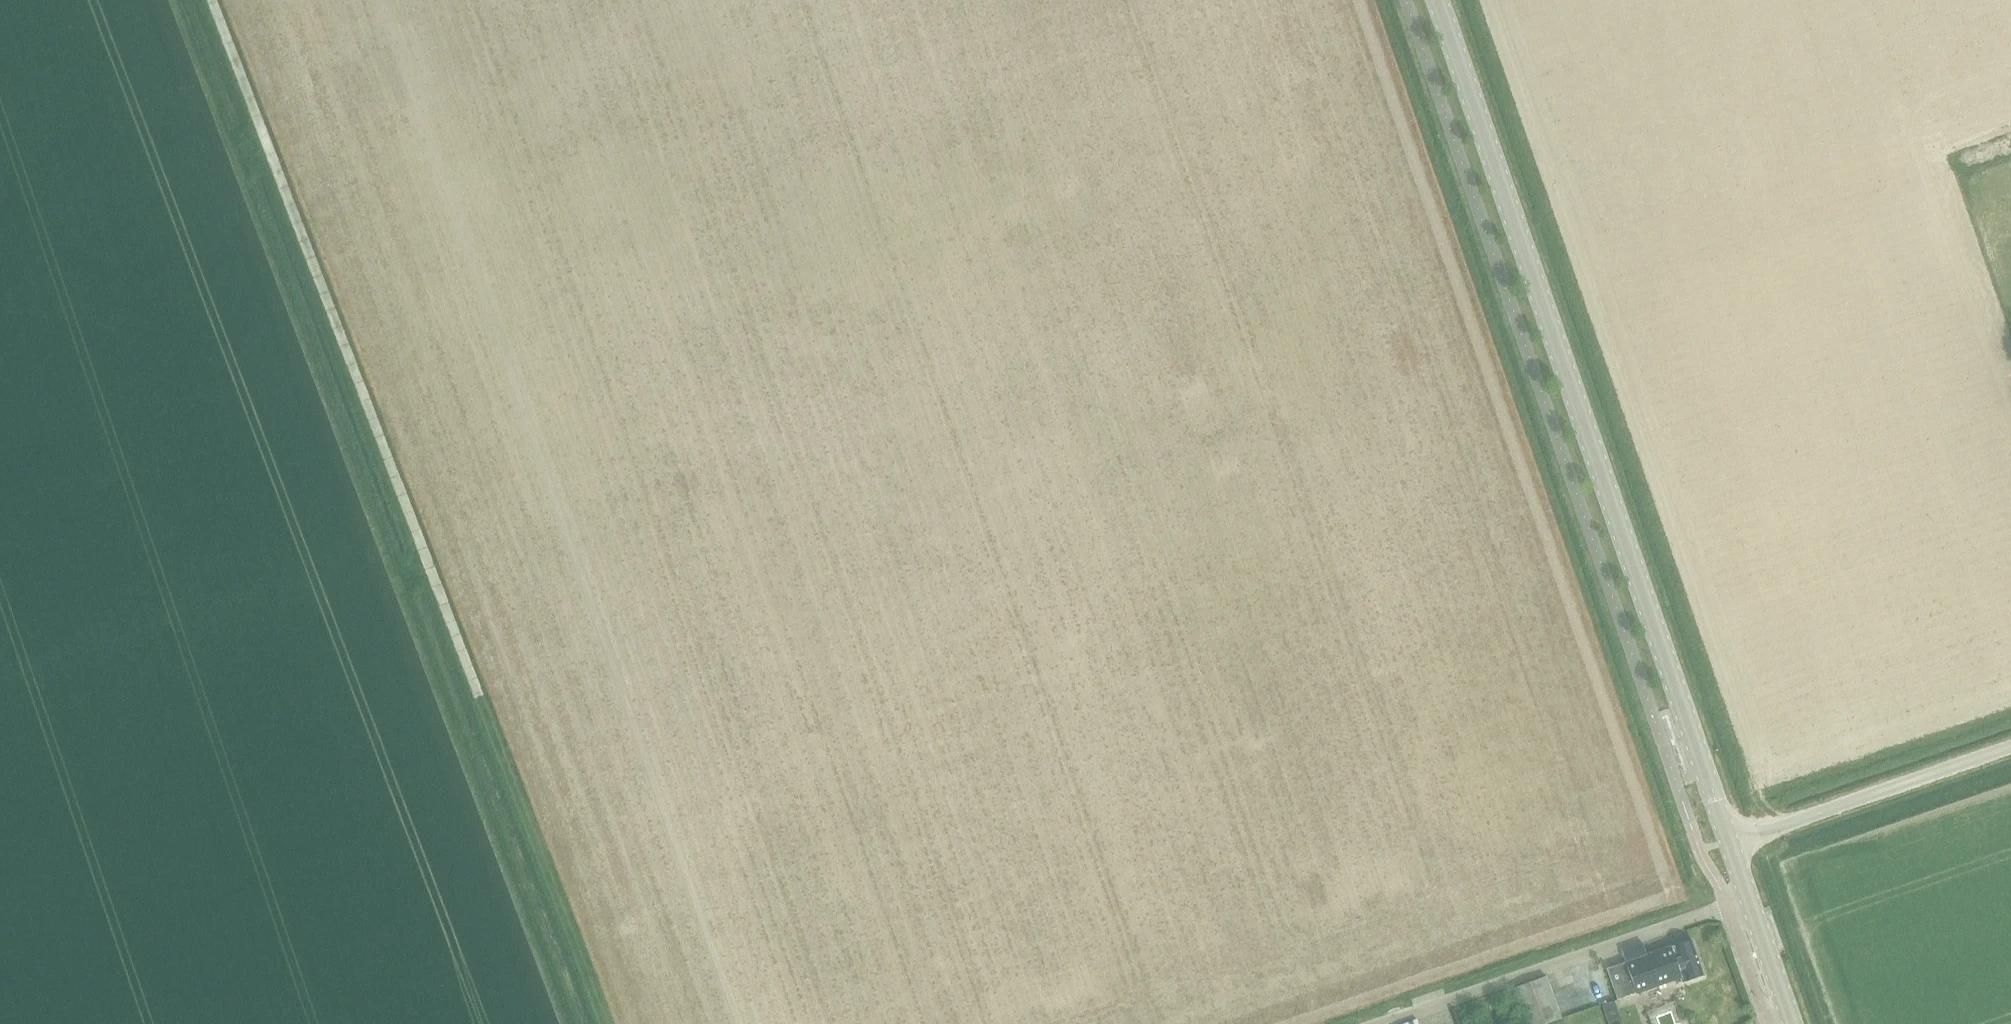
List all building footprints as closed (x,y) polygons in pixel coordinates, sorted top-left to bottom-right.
[(1627,962),(1607,968),(1618,1000),(1637,993),(1667,983),(1667,984),(1680,979),(1682,984),(1685,983),(1704,976),(1691,940),(1647,955),(1643,943),(1623,950),(1627,962)] [(1552,995),(1546,977),(1513,988),(1526,1023),(1547,1023),(1561,1019),(1552,995)] [(1623,1023),(1615,1001),(1603,1006),(1610,1023),(1623,1023)]
